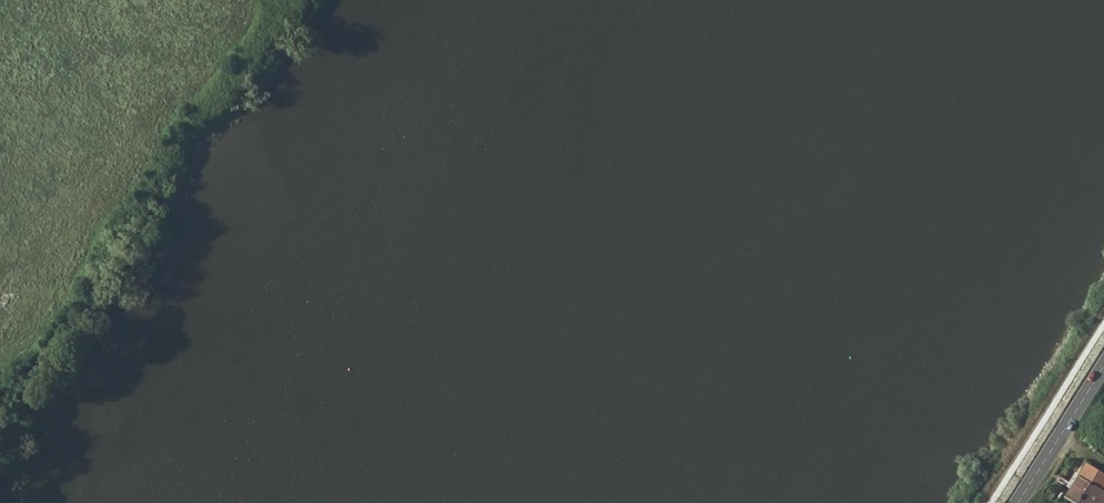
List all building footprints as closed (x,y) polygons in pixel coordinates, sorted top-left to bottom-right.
[(1089,464),(1067,498),(1075,502),(1103,502),(1103,473),(1089,464)]
